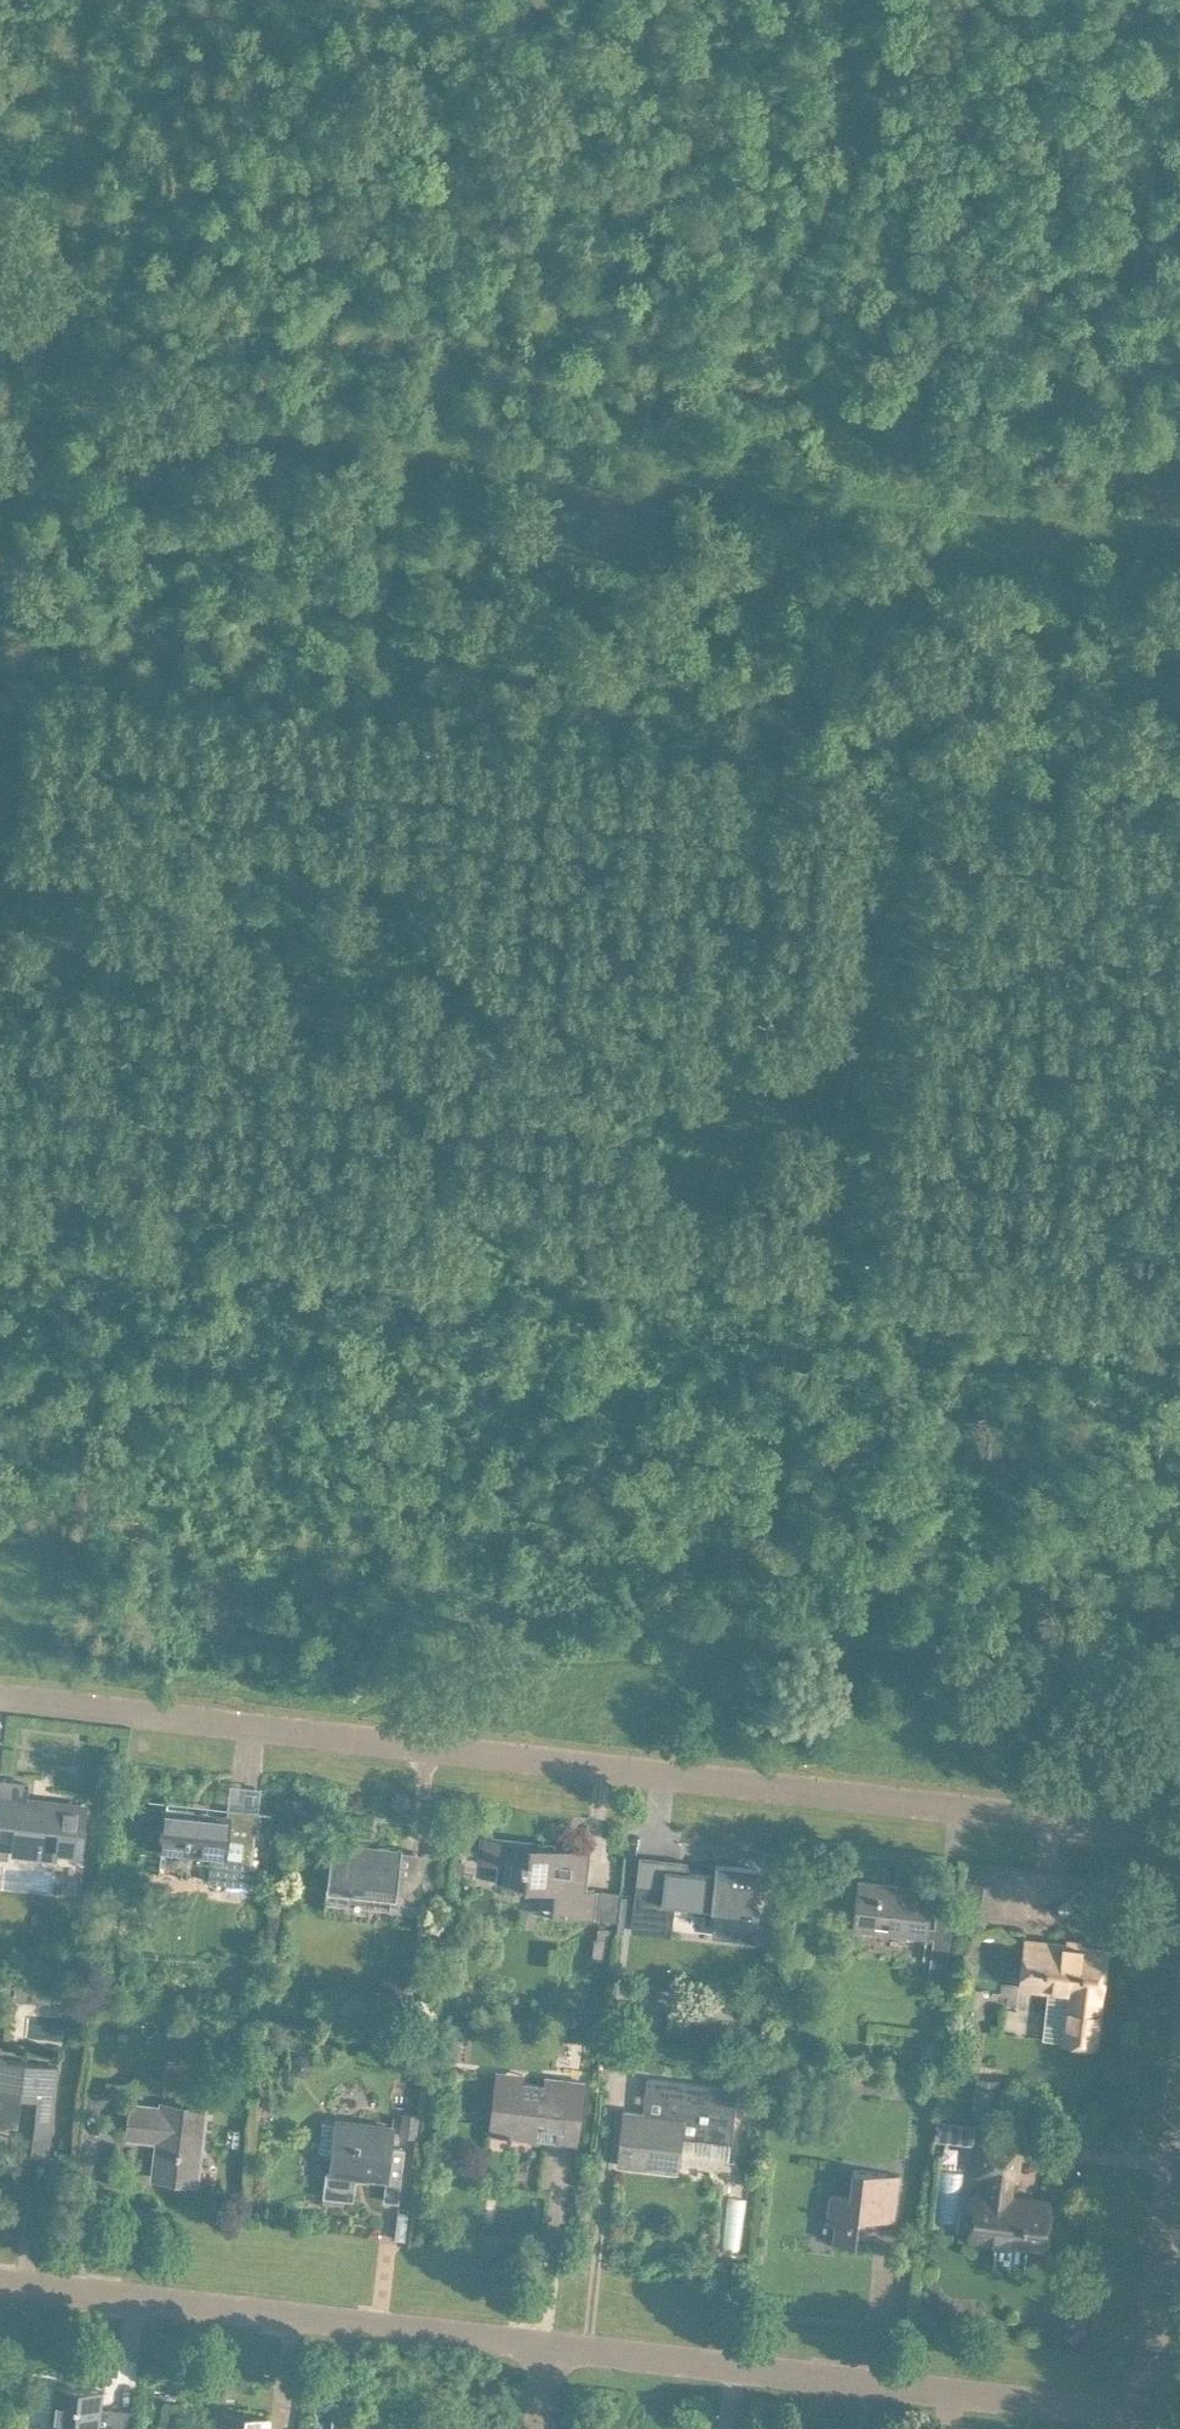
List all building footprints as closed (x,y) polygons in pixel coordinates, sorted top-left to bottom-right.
[(4,1846),(6,1834),(24,1836),(23,1845),(24,1845),(23,1858),(41,1860),(40,1861),(70,1864),(70,1863),(83,1864),(84,1855),(85,1855),(89,1821),(92,1821),(92,1819),(28,1812),(30,1797),(33,1797),(33,1795),(16,1793),(15,1804),(0,1803),(0,1845),(4,1846)] [(262,1823),(262,1824),(234,1820),(234,1819),(233,1819),(232,1828),(170,1821),(166,1862),(216,1868),(213,1894),(215,1894),(215,1893),(253,1898),(255,1899),(264,1823),(262,1823)] [(336,1850),(330,1902),(396,1910),(395,1922),(422,1925),(426,1891),(405,1889),(408,1859),(406,1859),(406,1861),(339,1853),(339,1851),(336,1850)] [(505,1896),(558,1903),(556,1925),(597,1930),(600,1902),(585,1900),(589,1862),(489,1850),(486,1876),(508,1878),(505,1896)] [(718,1920),(717,1924),(719,1924),(717,1946),(747,1949),(747,1951),(761,1952),(764,1922),(757,1921),(762,1881),(721,1877),(720,1887),(695,1884),(693,1873),(670,1871),(670,1872),(671,1872),(667,1902),(640,1899),(636,1938),(665,1941),(668,1914),(718,1920)] [(937,1901),(914,1899),(904,1897),(861,1892),(856,1941),(876,1943),(931,1950),(937,1901)] [(1024,1999),(1073,2005),(1068,2053),(1100,2057),(1111,1961),(1029,1951),(1024,1999)] [(932,1993),(950,1995),(952,1975),(935,1973),(932,1993)] [(25,1994),(22,2013),(65,2017),(67,1999),(25,1994)] [(298,2071),(296,2079),(301,2086),(309,2087),(316,2083),(317,2075),(313,2068),(305,2066),(298,2071)] [(23,2138),(26,2110),(43,2112),(36,2166),(53,2168),(64,2079),(10,2072),(11,2069),(0,2068),(0,2135),(23,2138)] [(742,2070),(730,2069),(728,2085),(740,2086),(742,2070)] [(982,2089),(977,2127),(1003,2130),(1007,2092),(982,2089)] [(495,2138),(496,2138),(512,2140),(511,2150),(515,2150),(515,2149),(539,2151),(541,2130),(563,2132),(560,2154),(581,2156),(588,2094),(554,2090),(553,2097),(500,2091),(495,2138)] [(622,2177),(681,2184),(685,2148),(717,2152),(715,2169),(733,2172),(741,2101),(653,2090),(651,2104),(661,2106),(661,2111),(672,2112),(670,2128),(628,2123),(622,2177)] [(137,2117),(133,2150),(138,2151),(138,2150),(163,2152),(159,2190),(202,2195),(202,2193),(199,2192),(203,2162),(206,2162),(210,2122),(167,2117),(166,2120),(137,2117)] [(408,2125),(406,2148),(422,2149),(424,2127),(408,2125)] [(327,2182),(326,2183),(330,2184),(327,2209),(357,2213),(360,2192),(369,2194),(370,2188),(391,2191),(388,2213),(401,2215),(403,2215),(409,2162),(395,2160),(398,2129),(397,2129),(395,2139),(344,2133),(338,2183),(327,2182)] [(943,2131),(940,2152),(977,2156),(980,2135),(943,2131)] [(991,2206),(979,2204),(973,2251),(1047,2260),(1053,2213),(1013,2208),(1016,2187),(1019,2188),(1023,2157),(985,2153),(981,2183),(994,2185),(991,2206)] [(831,2234),(839,2235),(837,2253),(858,2255),(861,2229),(898,2233),(903,2188),(857,2182),(854,2210),(834,2207),(831,2234)] [(139,2425),(114,2422),(113,2428),(105,2427),(107,2403),(61,2398),(57,2428),(138,2428),(139,2425)]
